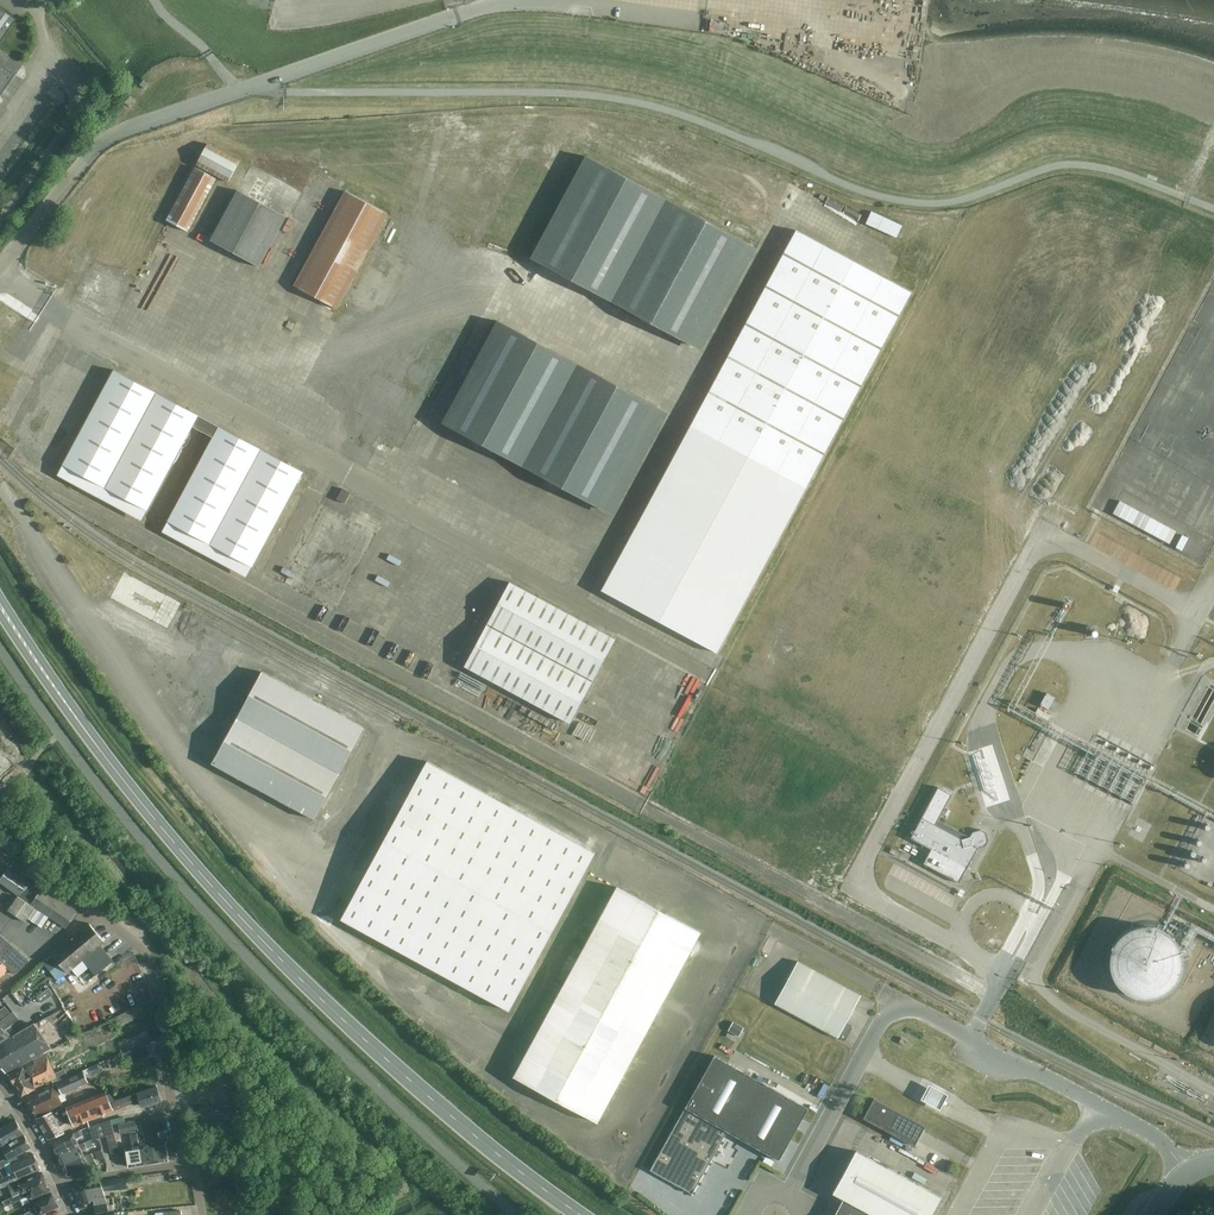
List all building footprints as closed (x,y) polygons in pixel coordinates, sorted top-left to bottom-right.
[(0,3),(0,46),(20,18),(0,3)] [(14,70),(0,60),(0,91),(14,70)] [(146,80),(142,85),(147,89),(151,84),(146,80)] [(137,100),(132,96),(126,103),(131,107),(137,100)] [(239,161),(207,144),(196,165),(228,182),(239,161)] [(531,259),(691,346),(748,244),(587,156),(531,259)] [(195,166),(167,218),(188,230),(216,178),(195,166)] [(287,217),(238,189),(210,240),(260,266),(287,217)] [(387,214),(345,191),(293,286),(336,308),(387,214)] [(911,292),(796,230),(602,590),(717,652),(911,292)] [(443,424),(603,510),(659,408),(498,322),(443,424)] [(114,370),(63,465),(148,510),(194,426),(200,416),(114,370)] [(213,437),(168,522),(252,567),(304,472),(200,416),(194,426),(213,437)] [(337,499),(344,503),(350,493),(343,488),(337,499)] [(1121,497),(1114,510),(1166,537),(1172,524),(1121,497)] [(1186,534),(1180,547),(1200,555),(1206,542),(1186,534)] [(169,629),(184,601),(115,567),(101,595),(169,629)] [(511,582),(492,616),(465,666),(570,723),(615,639),(511,582)] [(213,763),(316,819),(365,728),(264,672),(213,763)] [(1056,698),(1047,693),(1041,705),(1050,710),(1056,698)] [(11,766),(0,754),(0,776),(11,766)] [(596,854),(429,762),(342,919),(509,1011),(596,854)] [(939,786),(911,839),(931,850),(924,864),(960,883),(978,848),(986,846),(989,841),(986,833),(981,830),(973,832),(970,837),(963,839),(936,825),(953,793),(939,786)] [(31,884),(8,868),(0,879),(0,882),(19,895),(31,884)] [(66,928),(76,913),(32,884),(19,895),(66,928)] [(702,932),(618,887),(515,1077),(598,1122),(702,932)] [(42,927),(49,917),(19,897),(9,911),(26,922),(28,918),(42,927)] [(90,924),(52,955),(66,972),(67,973),(72,969),(78,977),(90,968),(96,975),(113,961),(101,945),(103,943),(105,942),(90,924)] [(1150,925),(1147,925),(1143,925),(1140,926),(1137,926),(1134,927),(1131,929),(1128,930),(1126,932),(1123,934),(1121,936),(1119,938),(1117,941),(1115,943),(1114,946),(1112,949),(1111,952),(1111,955),(1110,958),(1110,961),(1110,965),(1111,968),(1111,971),(1112,974),(1114,977),(1115,980),(1117,982),(1119,985),(1121,987),(1123,989),(1126,991),(1128,993),(1131,994),(1134,995),(1137,996),(1140,997),(1143,998),(1147,998),(1150,998),(1153,997),(1156,996),(1159,995),(1162,994),(1165,993),(1167,991),(1170,989),(1172,987),(1174,985),(1176,982),(1178,980),(1179,977),(1181,974),(1182,971),(1182,968),(1183,965),(1183,961),(1183,958),(1182,955),(1182,952),(1181,949),(1179,946),(1178,943),(1176,941),(1174,938),(1172,936),(1170,934),(1167,932),(1165,930),(1162,929),(1159,927),(1156,926),(1153,926),(1150,925)] [(9,969),(15,974),(30,961),(0,934),(0,979),(9,969)] [(845,1041),(853,1027),(847,1022),(862,996),(799,961),(776,1004),(845,1041)] [(53,994),(49,988),(37,996),(41,1002),(53,994)] [(137,1019),(144,1016),(140,1005),(134,1008),(137,1019)] [(5,1007),(0,1011),(0,1021),(3,1019),(2,1018),(9,1013),(5,1007)] [(130,1022),(137,1019),(134,1008),(127,1012),(130,1022)] [(9,1037),(4,1029),(9,1025),(12,1023),(11,1022),(17,1018),(13,1012),(0,1022),(0,1043),(9,1037)] [(124,1026),(130,1022),(127,1012),(120,1015),(124,1026)] [(117,1029),(124,1026),(120,1015),(110,1020),(117,1029)] [(728,1030),(739,1036),(744,1027),(733,1021),(728,1030)] [(7,1073),(19,1067),(18,1065),(51,1048),(34,1023),(15,1034),(0,1045),(0,1066),(6,1074),(7,1073)] [(68,1039),(78,1033),(74,1025),(69,1028),(66,1033),(68,1039)] [(145,1047),(152,1044),(148,1030),(141,1033),(145,1047)] [(138,1049),(145,1047),(141,1033),(134,1036),(138,1049)] [(131,1052),(138,1049),(134,1036),(127,1038),(131,1052)] [(125,1055),(131,1052),(127,1038),(120,1041),(125,1055)] [(900,1042),(907,1046),(909,1041),(902,1038),(900,1042)] [(146,1047),(133,1052),(132,1052),(129,1057),(137,1061),(141,1055),(143,1059),(149,1056),(146,1047)] [(22,1096),(36,1090),(35,1088),(52,1080),(53,1083),(58,1081),(68,1076),(65,1068),(53,1073),(45,1055),(34,1061),(35,1065),(25,1070),(23,1067),(9,1075),(11,1079),(11,1081),(13,1083),(15,1085),(16,1085),(22,1096)] [(809,1108),(715,1056),(686,1108),(686,1107),(651,1170),(693,1194),(712,1159),(713,1159),(715,1155),(717,1157),(721,1150),(719,1149),(721,1145),(720,1145),(728,1131),(780,1160),(809,1108)] [(228,1064),(230,1076),(240,1074),(238,1062),(228,1064)] [(89,1067),(92,1075),(103,1070),(100,1063),(89,1067)] [(192,1070),(195,1090),(210,1088),(206,1068),(192,1070)] [(58,1096),(89,1083),(84,1072),(57,1083),(58,1084),(28,1098),(36,1117),(62,1104),(58,1096)] [(948,1091),(929,1081),(920,1097),(940,1107),(948,1091)] [(74,1126),(133,1102),(135,1102),(139,1103),(141,1102),(142,1105),(147,1103),(148,1105),(162,1101),(157,1086),(115,1099),(107,1091),(67,1108),(72,1120),(74,1126)] [(926,1126),(875,1098),(864,1118),(915,1146),(926,1126)] [(198,1109),(202,1132),(252,1123),(249,1106),(214,1112),(213,1107),(198,1109)] [(61,1126),(72,1120),(67,1108),(60,1111),(60,1110),(38,1119),(50,1139),(65,1133),(61,1126)] [(1,1147),(24,1134),(16,1120),(0,1129),(0,1148),(1,1147)] [(108,1139),(116,1137),(111,1120),(89,1127),(93,1140),(107,1136),(108,1139)] [(156,1163),(150,1123),(149,1120),(141,1121),(144,1136),(146,1136),(147,1143),(145,1143),(145,1145),(140,1146),(143,1165),(156,1163)] [(120,1134),(135,1131),(134,1121),(118,1123),(120,1134)] [(159,1143),(158,1140),(157,1131),(165,1130),(163,1121),(150,1123),(156,1163),(169,1161),(166,1141),(159,1143)] [(80,1144),(79,1144),(76,1138),(81,1136),(79,1131),(52,1143),(57,1155),(80,1144)] [(140,1146),(138,1137),(138,1133),(132,1134),(133,1145),(136,1144),(137,1146),(127,1148),(129,1167),(143,1165),(140,1146)] [(4,1168),(11,1165),(19,1161),(17,1157),(32,1148),(24,1134),(1,1147),(6,1158),(0,1161),(0,1169),(4,1168)] [(116,1137),(108,1139),(112,1154),(121,1152),(116,1137)] [(87,1148),(94,1145),(90,1138),(79,1144),(80,1144),(57,1155),(63,1166),(85,1156),(85,1155),(82,1149),(87,1146),(87,1148)] [(95,1151),(99,1160),(105,1157),(101,1149),(95,1151)] [(941,1197),(856,1151),(834,1193),(844,1198),(835,1214),(931,1214),(941,1197)] [(72,1177),(98,1165),(92,1152),(86,1154),(85,1155),(85,1156),(63,1166),(67,1174),(72,1177)] [(15,1173),(0,1179),(0,1188),(1,1187),(2,1188),(9,1185),(19,1181),(20,1179),(42,1169),(34,1154),(19,1161),(11,1165),(15,1172),(15,1173)] [(19,1181),(9,1185),(14,1196),(38,1185),(38,1183),(46,1180),(46,1179),(47,1178),(44,1174),(43,1173),(20,1183),(19,1181)] [(128,1188),(126,1178),(92,1183),(74,1188),(81,1208),(95,1205),(97,1214),(114,1211),(112,1198),(106,1199),(104,1191),(128,1188)] [(52,1191),(51,1190),(50,1185),(49,1185),(46,1180),(38,1183),(38,1185),(14,1196),(2,1201),(3,1202),(0,1203),(0,1214),(6,1211),(6,1212),(14,1209),(12,1203),(29,1196),(28,1194),(30,1193),(33,1199),(52,1191)] [(59,1207),(58,1205),(57,1200),(56,1200),(53,1194),(34,1202),(37,1208),(34,1209),(34,1210),(25,1213),(21,1214),(38,1214),(40,1214),(42,1214),(59,1207)]
